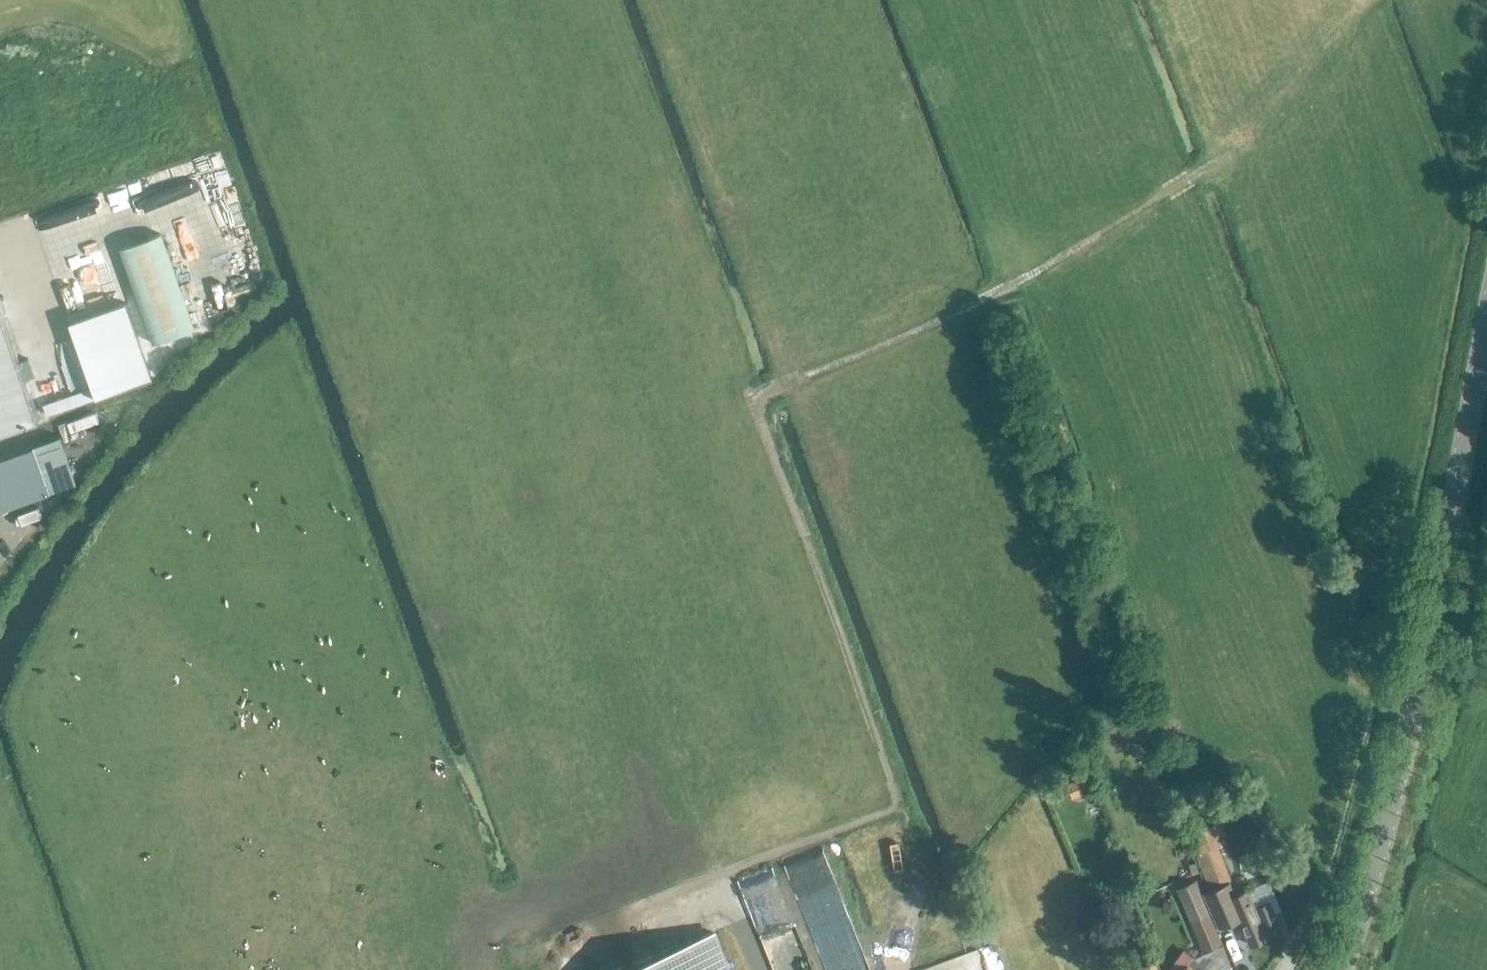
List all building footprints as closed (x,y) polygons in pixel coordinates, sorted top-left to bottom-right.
[(59,301),(115,281),(89,205),(32,225),(59,301)] [(161,235),(119,249),(152,344),(194,329),(161,235)] [(37,419),(0,313),(0,432),(37,419)] [(90,388),(45,404),(49,415),(94,399),(90,388)] [(35,446),(0,458),(0,510),(51,492),(35,446)] [(1206,853),(1196,857),(1208,885),(1229,877),(1215,844),(1204,849),(1206,853)] [(1176,888),(1203,951),(1222,943),(1195,880),(1176,888)] [(1256,907),(1248,890),(1235,896),(1230,883),(1205,894),(1219,928),(1239,919),(1250,945),(1268,937),(1267,934),(1281,928),(1270,901),(1256,907)] [(712,934),(619,969),(726,969),(712,934)] [(1191,956),(1181,969),(1211,969),(1191,956)]
